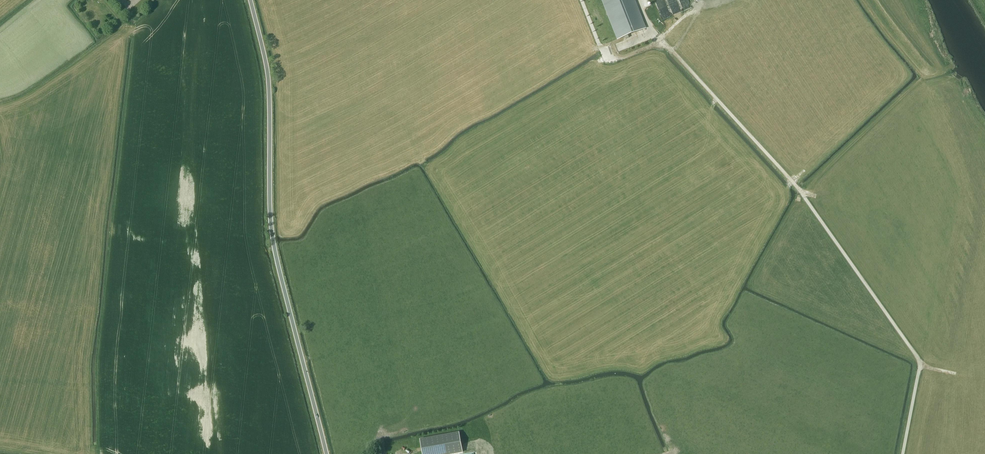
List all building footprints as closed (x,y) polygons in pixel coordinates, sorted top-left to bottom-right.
[(617,39),(646,28),(635,0),(602,0),(617,39)] [(420,439),(422,453),(450,453),(463,452),(459,432),(420,439)]
